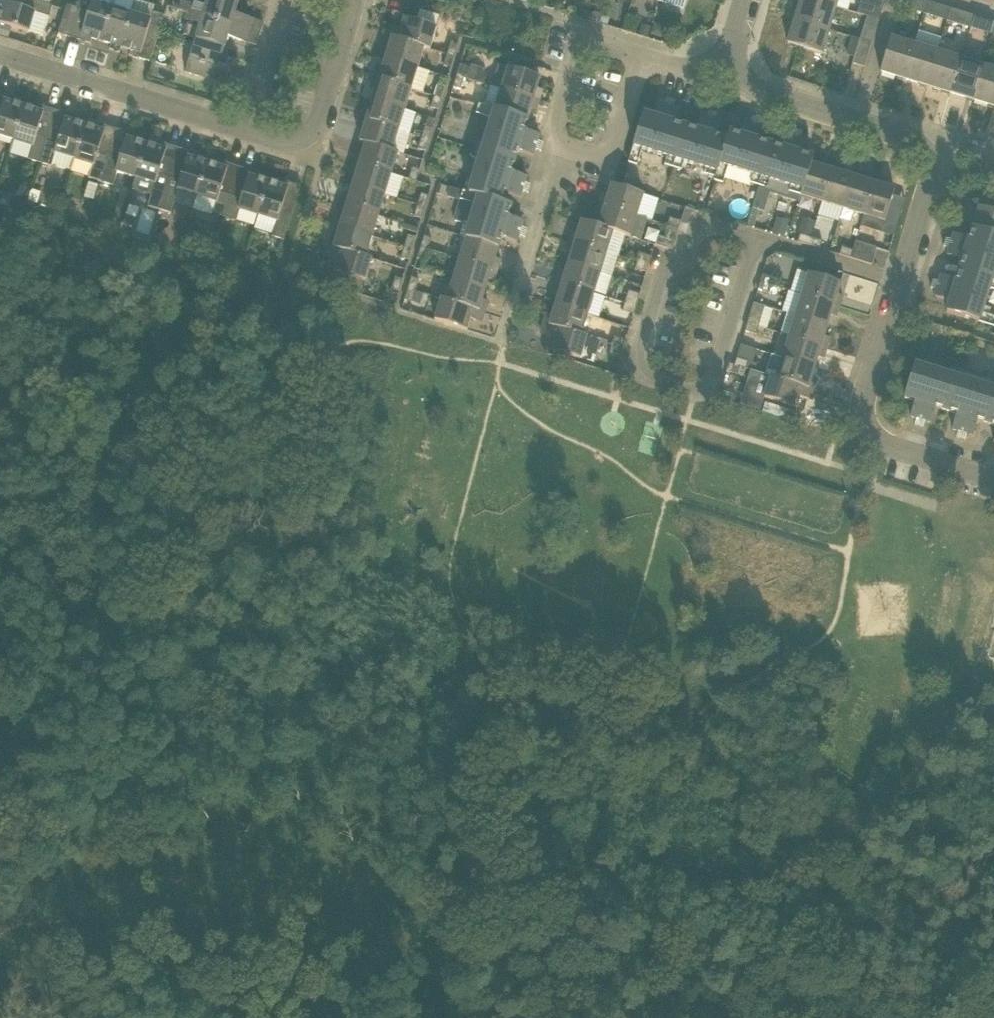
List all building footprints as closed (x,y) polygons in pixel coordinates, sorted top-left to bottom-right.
[(29,32),(36,11),(50,16),(53,6),(39,2),(33,0),(0,0),(0,23),(6,25),(29,32)] [(93,0),(81,0),(78,9),(70,37),(91,43),(92,38),(101,41),(111,8),(93,2),(93,0)] [(101,41),(111,44),(110,49),(120,52),(122,47),(132,14),(136,0),(135,0),(114,0),(112,8),(111,8),(101,41)] [(263,23),(245,17),(235,14),(238,3),(228,0),(208,0),(206,7),(182,0),(179,9),(184,11),(260,34),(263,23)] [(412,9),(425,8),(424,0),(411,0),(412,9)] [(837,6),(816,0),(801,0),(795,19),(829,30),(837,6)] [(837,6),(845,9),(848,0),(816,0),(837,6)] [(867,15),(880,20),(886,0),(862,0),(858,13),(867,15)] [(900,6),(924,14),(928,1),(924,0),(902,0),(900,6)] [(952,9),(928,1),(924,14),(948,21),(952,9)] [(67,5),(59,34),(70,37),(78,9),(67,5)] [(952,9),(948,21),(971,28),(975,16),(952,9)] [(153,11),(150,20),(132,14),(122,47),(131,50),(129,55),(150,62),(164,14),(153,11)] [(181,19),(200,25),(196,38),(225,47),(228,37),(257,45),(260,34),(184,11),(181,19)] [(598,21),(601,12),(596,11),(591,13),(590,18),(598,21)] [(867,15),(860,40),(872,43),(880,20),(867,15)] [(608,25),(610,18),(602,16),(600,23),(608,25)] [(993,35),(993,22),(975,16),(971,28),(993,35)] [(392,38),(424,47),(430,49),(437,28),(405,18),(401,29),(396,27),(392,38)] [(788,43),(822,54),(829,30),(795,19),(788,43)] [(663,38),(666,26),(654,23),(651,34),(663,38)] [(640,33),(649,36),(652,28),(643,25),(640,33)] [(938,52),(941,42),(942,38),(919,31),(915,45),(904,79),(927,86),(938,52)] [(386,58),(418,68),(424,47),(392,38),(387,35),(383,46),(389,48),(386,58)] [(853,63),(865,67),(872,43),(860,40),(852,37),(846,54),(855,57),(853,63)] [(915,45),(891,37),(880,72),(904,79),(915,45)] [(196,38),(186,72),(224,84),(231,60),(222,57),(225,47),(196,38)] [(447,54),(455,56),(458,45),(451,43),(447,54)] [(961,59),(938,52),(927,86),(950,93),(961,59)] [(455,56),(447,54),(444,66),(451,68),(455,56)] [(535,66),(501,56),(492,86),(539,101),(543,90),(537,89),(540,78),(533,75),(535,66)] [(411,89),(418,68),(386,58),(383,69),(377,67),(374,77),(411,89)] [(974,100),(984,66),(961,59),(950,93),(974,100)] [(468,67),(460,64),(457,75),(464,77),(468,67)] [(485,83),(487,75),(483,68),(472,65),(468,78),(485,83)] [(984,66),(974,100),(993,107),(993,69),(984,66)] [(464,77),(457,75),(453,87),(461,89),(464,77)] [(405,110),(411,89),(374,77),(371,88),(376,89),(373,100),(405,110)] [(434,96),(442,99),(446,87),(438,85),(434,96)] [(539,101),(492,86),(486,107),(527,120),(530,109),(536,111),(539,101)] [(14,139),(24,106),(15,103),(16,98),(0,93),(0,135),(14,139)] [(442,99),(434,96),(431,107),(439,110),(442,99)] [(674,167),(686,127),(675,124),(680,109),(674,107),(675,101),(667,99),(665,104),(659,103),(654,118),(644,114),(629,163),(637,165),(642,149),(667,157),(665,165),(674,167)] [(361,119),(399,130),(405,110),(373,100),(370,110),(364,108),(361,119)] [(486,107),(467,102),(465,109),(493,118),(485,143),(477,141),(474,149),(515,162),(518,151),(533,156),(535,149),(541,151),(543,143),(538,141),(539,135),(524,130),(527,120),(486,107)] [(40,162),(56,110),(35,104),(34,109),(24,106),(14,139),(34,145),(29,159),(40,162)] [(40,162),(52,164),(71,170),(75,158),(85,125),(76,122),(77,117),(56,110),(40,162)] [(696,131),(686,127),(674,167),(681,170),(684,162),(717,172),(729,132),(727,140),(717,137),(722,122),(715,120),(717,114),(709,111),(707,117),(701,115),(696,131)] [(729,132),(717,172),(715,180),(724,183),(729,168),(754,176),(752,183),(759,185),(771,145),(761,142),(766,127),(759,125),(761,119),(753,116),(751,122),(745,120),(740,136),(729,132)] [(399,130),(361,119),(358,129),(363,131),(360,142),(366,144),(392,151),(399,130)] [(96,164),(91,179),(101,182),(117,129),(96,123),(95,128),(85,125),(75,158),(96,164)] [(422,138),(429,140),(433,128),(425,126),(422,138)] [(112,186),(117,170),(137,177),(147,144),(137,141),(138,136),(117,129),(101,182),(112,186)] [(800,200),(801,196),(813,158),(803,155),(807,140),(801,138),(803,132),(795,129),(793,135),(786,133),(782,148),(771,145),(759,185),(768,190),(800,200)] [(429,140),(422,138),(418,149),(426,151),(429,140)] [(160,210),(179,148),(157,142),(156,147),(147,144),(137,177),(133,189),(152,194),(149,206),(160,210)] [(357,152),(354,162),(392,174),(398,153),(392,151),(366,144),(363,154),(357,152)] [(171,212),(178,190),(198,196),(208,163),(198,160),(200,155),(179,148),(160,210),(171,212)] [(480,160),(469,193),(502,203),(505,193),(520,197),(522,191),(528,193),(531,185),(525,183),(527,177),(511,172),(515,162),(474,149),(472,157),(480,160)] [(813,158),(801,196),(823,202),(834,165),(823,161),(822,167),(812,164),(813,158)] [(198,196),(218,202),(214,214),(224,217),(240,167),(219,160),(217,165),(208,163),(198,196)] [(353,185),(385,195),(392,174),(354,162),(351,173),(356,174),(353,185)] [(834,165),(823,202),(818,216),(839,222),(843,209),(853,177),(842,173),(844,168),(834,165)] [(235,220),(238,209),(259,215),(269,181),(259,178),(261,173),(240,167),(224,217),(235,220)] [(409,179),(417,182),(420,170),(412,168),(409,179)] [(843,209),(864,215),(875,177),(865,174),(863,180),(853,177),(843,209)] [(864,215),(885,221),(895,190),(884,186),(886,180),(875,177),(864,215)] [(269,181),(259,215),(278,221),(273,236),(285,239),(301,186),(280,179),(278,184),(269,181)] [(644,194),(612,184),(608,195),(603,193),(600,204),(638,215),(644,194)] [(341,204),(379,216),(385,195),(353,185),(350,195),(344,193),(341,204)] [(463,192),(450,188),(448,197),(460,200),(463,192)] [(38,204),(39,198),(41,192),(32,189),(30,195),(28,202),(38,204)] [(460,200),(453,220),(461,222),(466,224),(471,225),(467,238),(499,248),(502,237),(517,242),(519,236),(525,237),(527,229),(521,228),(523,221),(508,217),(511,206),(502,203),(469,193),(463,191),(463,192),(460,200)] [(418,205),(425,207),(429,196),(421,193),(418,205)] [(16,198),(12,212),(23,215),(27,201),(16,198)] [(340,227),(373,237),(379,216),(341,204),(338,214),(344,216),(340,227)] [(614,231),(631,237),(641,240),(647,218),(638,215),(600,204),(596,214),(602,216),(599,226),(614,231)] [(425,207),(418,205),(414,216),(422,218),(425,207)] [(974,205),(970,216),(976,218),(973,228),(993,235),(993,212),(974,205)] [(137,218),(127,214),(124,223),(134,226),(137,218)] [(785,236),(790,220),(778,217),(773,233),(785,236)] [(679,229),(681,221),(671,218),(668,226),(679,229)] [(812,237),(816,222),(803,218),(799,233),(812,237)] [(608,252),(614,231),(599,226),(582,221),(578,232),(573,230),(569,240),(608,252)] [(403,227),(417,233),(419,228),(404,224),(403,227)] [(666,233),(677,236),(679,229),(668,226),(666,233)] [(334,248),(366,257),(373,237),(340,227),(337,237),(332,235),(328,246),(334,248)] [(973,228),(970,239),(954,234),(952,241),(946,239),(944,247),(950,249),(948,255),(963,260),(960,270),(993,281),(993,235),(973,228)] [(799,233),(798,242),(810,245),(812,237),(799,233)] [(408,235),(405,246),(413,248),(416,237),(408,235)] [(424,236),(421,247),(429,249),(432,238),(424,236)] [(660,236),(657,244),(673,249),(676,240),(660,236)] [(810,245),(820,248),(823,241),(812,237),(810,245)] [(499,248),(467,238),(461,259),(498,270),(501,260),(495,258),(499,248)] [(569,263),(601,273),(608,252),(569,240),(566,251),(572,252),(569,263)] [(197,241),(193,251),(211,258),(214,249),(207,247),(207,245),(197,241)] [(851,258),(873,264),(878,247),(856,241),(853,250),(851,258)] [(183,242),(180,251),(180,252),(185,254),(186,251),(188,244),(183,242)] [(413,248),(405,246),(401,258),(409,260),(413,248)] [(425,261),(429,249),(421,247),(417,258),(425,261)] [(853,250),(842,247),(839,254),(851,258),(853,250)] [(333,271),(365,281),(372,259),(366,257),(334,248),(331,258),(337,259),(333,271)] [(245,262),(256,265),(258,256),(248,253),(245,262)] [(651,257),(640,254),(638,261),(649,264),(651,257)] [(495,281),(498,270),(461,259),(454,280),(486,289),(489,279),(495,281)] [(638,261),(635,269),(647,272),(649,264),(638,261)] [(557,282),(595,293),(601,273),(569,263),(566,273),(560,272),(557,282)] [(960,270),(957,281),(941,276),(940,282),(934,280),(931,289),(937,290),(935,297),(950,301),(947,312),(993,327),(993,317),(982,314),(989,289),(993,290),(993,281),(960,270)] [(809,273),(802,295),(840,306),(843,296),(837,294),(841,283),(809,273)] [(763,274),(760,282),(771,285),(774,278),(763,274)] [(392,289),(400,291),(403,279),(396,277),(392,289)] [(408,288),(416,291),(419,279),(412,277),(408,288)] [(483,300),(486,289),(454,280),(448,301),(479,311),(485,312),(488,302),(483,300)] [(556,305),(588,314),(595,293),(557,282),(553,293),(559,294),(556,305)] [(760,282),(758,289),(769,293),(771,285),(760,282)] [(416,291),(408,288),(405,300),(412,302),(416,291)] [(637,305),(640,294),(629,290),(625,302),(637,305)] [(796,315),(828,325),(831,315),(837,317),(840,306),(802,295),(796,315)] [(441,299),(435,320),(467,330),(470,319),(476,321),(479,311),(448,301),(441,299)] [(637,305),(625,302),(622,310),(634,314),(637,305)] [(766,306),(754,303),(747,323),(758,327),(767,329),(773,309),(766,306)] [(582,335),(588,314),(556,305),(553,315),(547,313),(544,324),(550,325),(582,335)] [(825,336),(828,325),(796,315),(790,336),(827,348),(830,338),(825,336)] [(747,323),(745,331),(756,334),(758,327),(747,323)] [(549,349),(576,357),(581,358),(595,362),(601,341),(587,336),(582,335),(550,325),(546,336),(552,337),(549,349)] [(824,358),(827,348),(790,336),(783,357),(815,367),(818,357),(824,358)] [(626,341),(615,337),(613,345),(623,348),(626,341)] [(613,345),(611,352),(621,355),(623,348),(613,345)] [(777,378),(809,388),(814,390),(818,379),(812,378),(815,367),(783,357),(777,378)] [(735,365),(741,367),(746,369),(749,361),(737,358),(735,365)] [(917,360),(915,366),(905,398),(915,401),(911,416),(917,418),(915,424),(924,426),(925,421),(932,423),(936,407),(947,410),(959,371),(951,368),(948,376),(927,370),(929,364),(917,360)] [(738,375),(741,367),(735,365),(729,363),(727,371),(738,375)] [(947,410),(957,414),(953,429),(959,431),(957,437),(965,439),(967,433),(973,435),(978,420),(989,423),(993,406),(993,382),(992,381),(990,389),(965,381),(967,373),(959,371),(947,410)] [(771,376),(764,398),(796,407),(800,397),(805,398),(809,388),(777,378),(771,376)]
